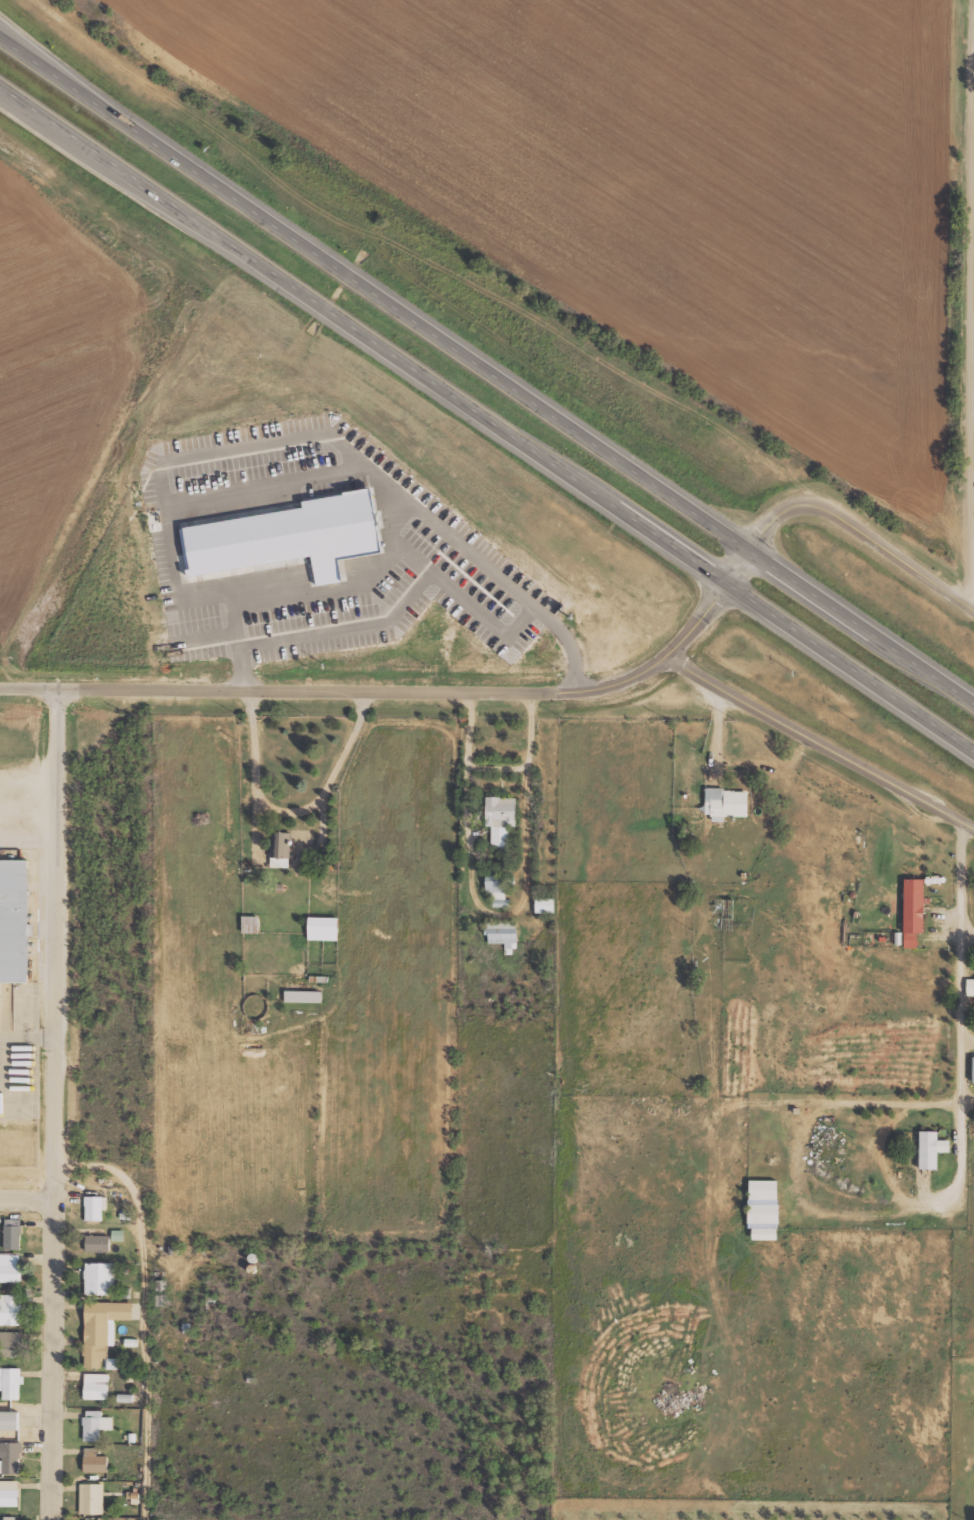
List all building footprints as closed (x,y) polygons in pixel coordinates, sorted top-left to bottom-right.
[(191,524),(199,575),(318,556),(323,586),(351,582),(346,554),(389,547),(380,488),(311,499),(312,505),(191,524)] [(704,787),(703,814),(709,814),(709,816),(746,817),(747,792),(733,792),(733,790),(723,790),(723,788),(704,787)] [(517,797),(487,796),(486,826),(491,826),(491,845),(508,846),(509,826),(516,826),(517,797)] [(290,867),(291,831),(271,831),(271,867),(290,867)] [(28,983),(29,858),(0,858),(0,983),(28,983)] [(506,906),(506,874),(486,874),(486,892),(492,892),(492,906),(506,906)] [(903,879),(902,933),(922,934),(923,879),(903,879)] [(555,913),(555,897),(536,897),(536,913),(555,913)] [(309,916),(338,917),(338,940),(308,939),(309,916)] [(487,943),(505,943),(505,953),(516,954),(517,921),(487,920),(487,943)] [(965,979),(965,996),(973,996),(973,979),(965,979)] [(286,989),(322,990),(322,1003),(286,1002),(286,989)] [(917,1132),(917,1169),(914,1169),(914,1187),(928,1187),(928,1169),(935,1169),(935,1152),(947,1152),(947,1140),(936,1140),(936,1131),(917,1132)] [(747,1180),(747,1203),(776,1204),(776,1181),(747,1180)] [(108,1196),(85,1196),(85,1220),(103,1220),(103,1210),(107,1210),(108,1196)] [(778,1204),(746,1204),(746,1227),(777,1227),(778,1204)] [(4,1249),(21,1250),(21,1219),(5,1219),(4,1249)] [(750,1228),(750,1240),(775,1240),(775,1228),(750,1228)] [(112,1241),(125,1241),(125,1230),(112,1230),(112,1241)] [(86,1251),(110,1252),(110,1235),(86,1235),(86,1251)] [(22,1254),(0,1254),(0,1282),(21,1282),(22,1254)] [(114,1262),(85,1262),(85,1294),(114,1294),(114,1262)] [(21,1325),(21,1294),(0,1294),(0,1325),(21,1325)] [(84,1368),(101,1368),(101,1358),(108,1358),(109,1345),(115,1345),(115,1319),(134,1320),(134,1302),(85,1301),(84,1368)] [(0,1332),(0,1357),(21,1356),(20,1331),(0,1332)] [(120,1369),(120,1358),(107,1358),(107,1369),(120,1369)] [(21,1400),(22,1368),(0,1368),(0,1390),(3,1391),(3,1399),(21,1400)] [(109,1373),(85,1373),(84,1399),(109,1399),(109,1373)] [(113,1429),(113,1417),(101,1417),(101,1410),(84,1410),(84,1440),(100,1440),(100,1429),(113,1429)] [(19,1430),(19,1411),(0,1411),(0,1430),(19,1430)] [(21,1473),(21,1442),(0,1442),(0,1474),(21,1473)] [(108,1472),(108,1455),(100,1455),(100,1448),(85,1448),(84,1472),(108,1472)] [(19,1506),(19,1480),(0,1480),(0,1505),(19,1506)] [(104,1484),(80,1483),(80,1514),(104,1514),(104,1484)]
